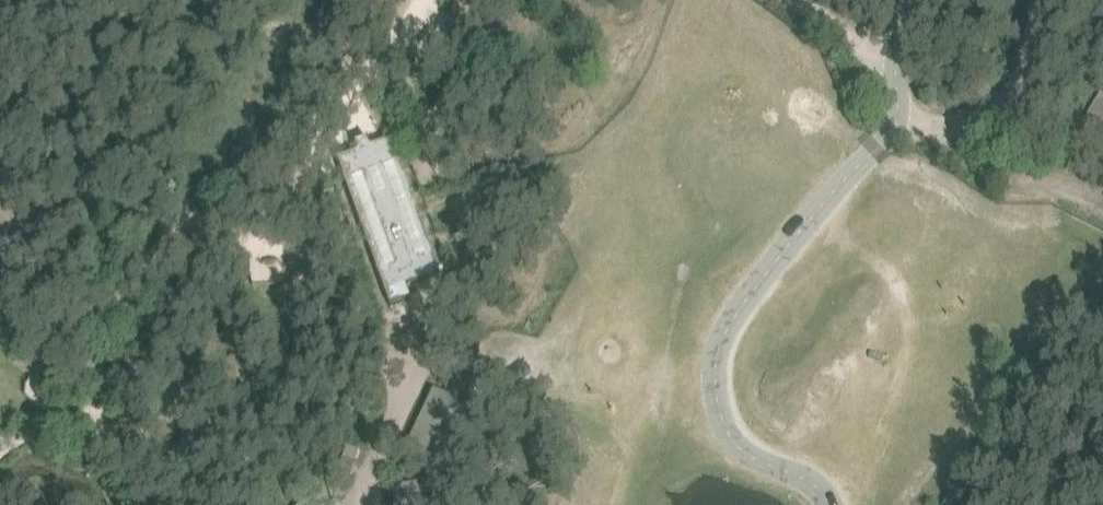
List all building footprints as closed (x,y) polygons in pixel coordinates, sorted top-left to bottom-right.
[(1078,130),(1102,144),(1102,85),(1078,130)] [(358,151),(337,159),(340,168),(341,171),(356,211),(386,293),(390,305),(410,297),(406,285),(440,273),(437,264),(415,205),(411,192),(401,165),(391,139),(370,147),(369,143),(367,138),(355,143),(358,151)] [(435,387),(405,449),(426,459),(456,397),(435,387)] [(391,485),(394,504),(422,504),(419,481),(391,485)]
